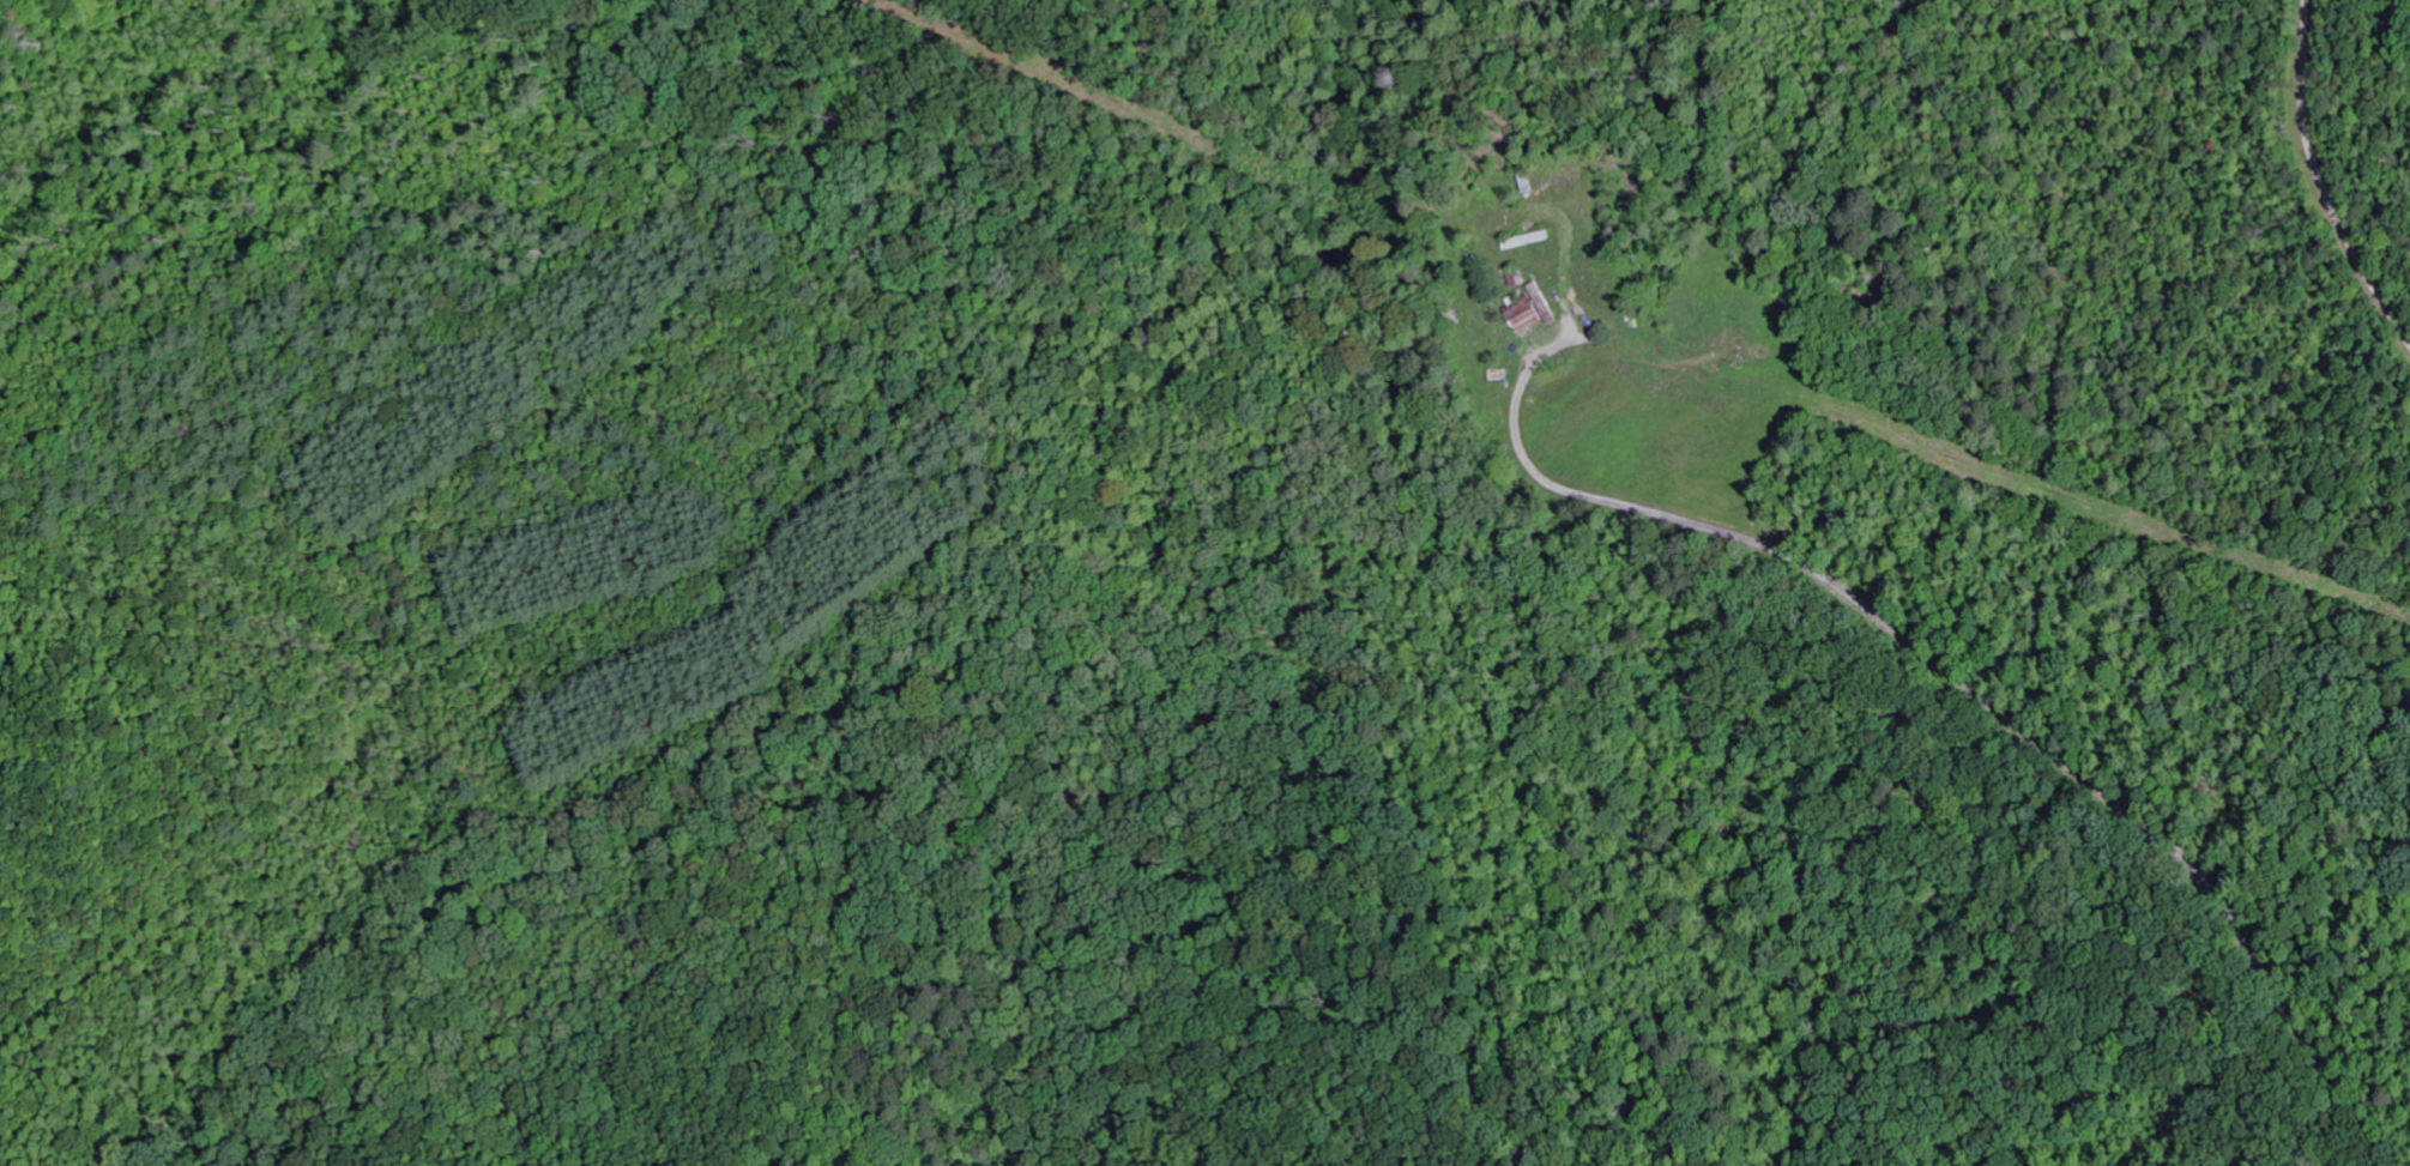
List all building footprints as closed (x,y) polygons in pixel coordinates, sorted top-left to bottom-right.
[(1525,332),(1550,323),(1545,310),(1520,320),(1525,332)]
